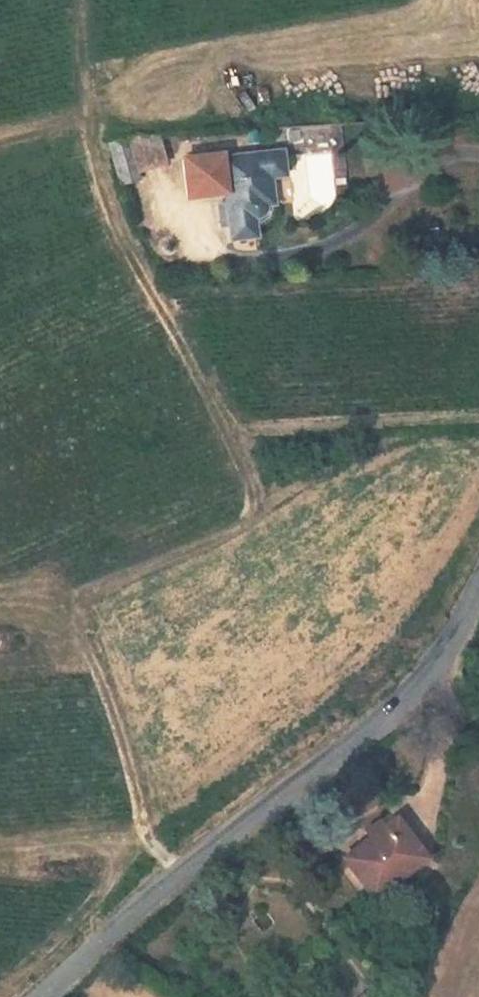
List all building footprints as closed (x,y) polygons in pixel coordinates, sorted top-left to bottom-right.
[(109,144),(120,185),(139,180),(128,140),(109,144)] [(276,153),(222,160),(221,156),(183,160),(188,198),(226,194),(228,208),(229,224),(231,240),(255,238),(253,219),(260,217),(266,211),(267,207),(262,179),(270,178),(276,177),(284,176),(281,152),(276,153)] [(274,206),(270,178),(262,179),(267,207),(274,206)] [(221,225),(229,224),(228,208),(219,209),(221,225)] [(383,828),(377,821),(366,830),(371,837),(345,857),(374,895),(393,880),(390,876),(419,853),(394,819),(383,828)] [(393,880),(422,857),(419,853),(390,876),(393,880)]
